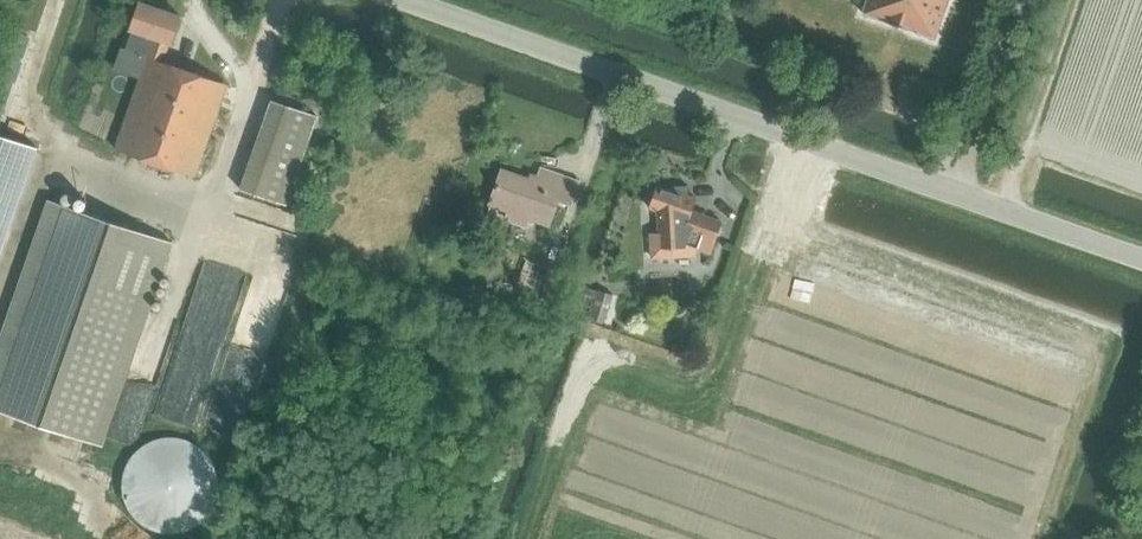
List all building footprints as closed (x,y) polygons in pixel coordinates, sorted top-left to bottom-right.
[(935,38),(936,36),(935,36),(948,0),(866,0),(862,10),(861,12),(935,38)] [(115,147),(196,176),(228,84),(164,61),(170,43),(171,43),(181,16),(141,1),(130,31),(153,38),(115,147)] [(317,117),(271,101),(240,187),(286,203),(317,117)] [(20,141),(0,135),(0,199),(20,141)] [(507,213),(505,220),(528,228),(531,221),(550,227),(560,202),(571,206),(580,181),(542,168),(538,181),(502,168),(489,206),(507,213)] [(651,233),(651,238),(652,257),(673,257),(673,247),(686,247),(687,245),(711,253),(722,221),(692,211),(697,198),(689,196),(689,186),(673,186),(672,189),(659,185),(651,208),(659,211),(659,233),(651,233)] [(102,445),(172,242),(53,201),(0,355),(0,410),(102,445)] [(516,291),(543,300),(553,270),(526,261),(516,291)] [(593,316),(604,320),(614,293),(602,288),(593,316)] [(215,485),(215,484),(214,475),(211,466),(207,459),(201,451),(192,445),(187,442),(179,440),(169,439),(159,440),(150,443),(142,448),(136,454),(131,461),(127,468),(125,476),(124,485),(125,493),(128,502),(132,510),(139,517),(145,522),(153,526),(164,529),(171,529),(180,528),(187,526),(195,521),(202,515),(206,510),(211,502),(214,493),(215,485)]
